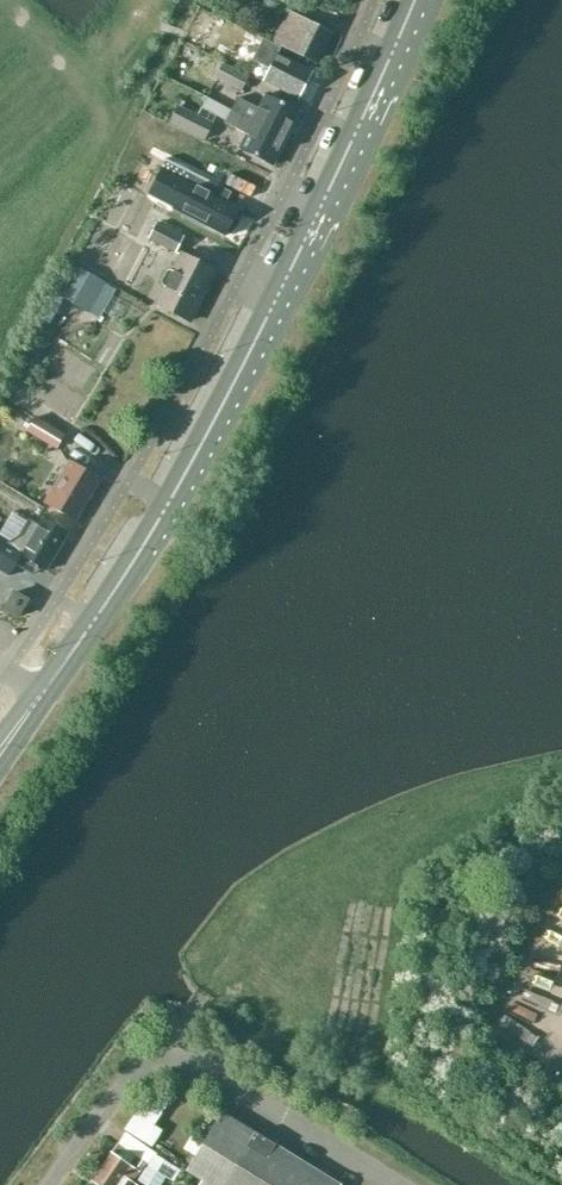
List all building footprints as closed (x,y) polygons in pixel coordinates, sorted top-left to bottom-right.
[(288,10),(271,43),(317,66),(333,34),(288,10)] [(263,39),(253,61),(268,67),(262,82),(299,102),(314,71),(289,60),(292,54),(278,46),(263,39)] [(241,92),(247,78),(222,66),(216,79),(241,92)] [(238,97),(231,110),(287,139),(300,112),(265,94),(258,108),(238,97)] [(178,105),(169,124),(205,142),(213,123),(178,105)] [(231,110),(225,123),(245,134),(238,148),(273,166),(287,139),(231,110)] [(232,193),(219,186),(218,187),(166,162),(166,163),(163,162),(148,196),(172,208),(171,209),(226,237),(228,233),(233,235),(239,222),(238,221),(243,212),(240,211),(241,208),(227,200),(232,193)] [(158,222),(148,240),(175,254),(184,237),(158,222)] [(163,286),(154,304),(188,321),(215,271),(180,253),(171,270),(166,271),(161,281),(163,286)] [(75,266),(64,287),(94,306),(106,284),(75,266)] [(35,417),(26,431),(56,450),(65,435),(35,417)] [(69,460),(44,503),(76,522),(101,480),(69,460)] [(10,577),(21,557),(46,572),(69,534),(43,518),(37,526),(28,520),(18,537),(9,532),(5,538),(0,535),(0,571),(10,577)] [(15,592),(5,609),(18,617),(28,600),(15,592)] [(162,1140),(172,1123),(164,1118),(183,1090),(163,1077),(133,1122),(162,1140)] [(223,1112),(187,1171),(204,1181),(201,1184),(341,1184),(223,1112)] [(91,1181),(97,1184),(137,1184),(134,1183),(141,1172),(137,1169),(143,1161),(118,1143),(91,1181)] [(187,1159),(162,1149),(150,1180),(164,1184),(177,1184),(187,1159)]
